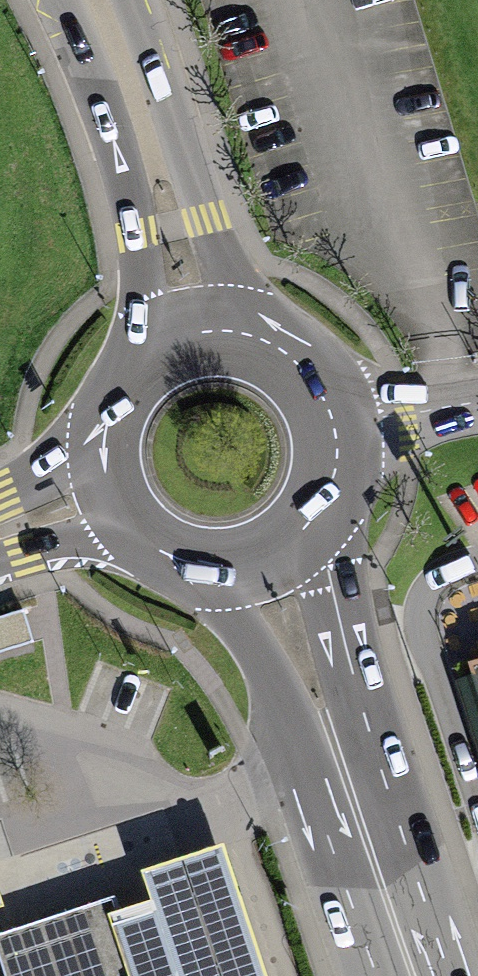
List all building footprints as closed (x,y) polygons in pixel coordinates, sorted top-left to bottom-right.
[(212,856),(129,883),(143,926),(111,937),(107,939),(119,975),(251,975),(212,856)] [(111,937),(103,912),(0,946),(0,975),(119,975),(107,939),(111,937)]
